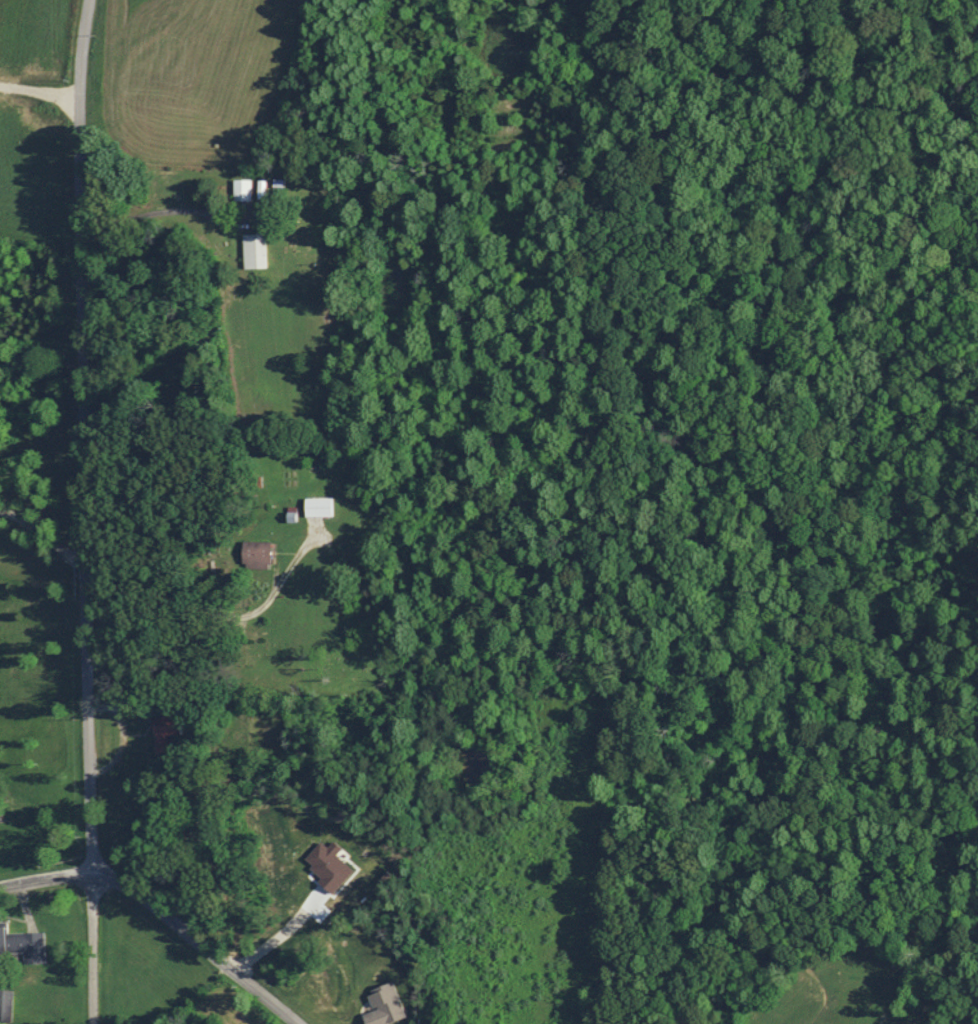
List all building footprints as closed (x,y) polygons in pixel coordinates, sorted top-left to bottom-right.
[(248,201),(248,179),(231,179),(231,201),(248,201)] [(264,268),(263,233),(240,234),(241,269),(264,268)] [(302,498),(302,516),(330,516),(330,498),(302,498)] [(236,565),(268,565),(268,540),(236,540),(236,565)] [(178,715),(152,715),(152,750),(178,750),(178,715)] [(6,933),(6,926),(0,926),(0,960),(21,960),(21,963),(44,963),(43,932),(6,933)]
